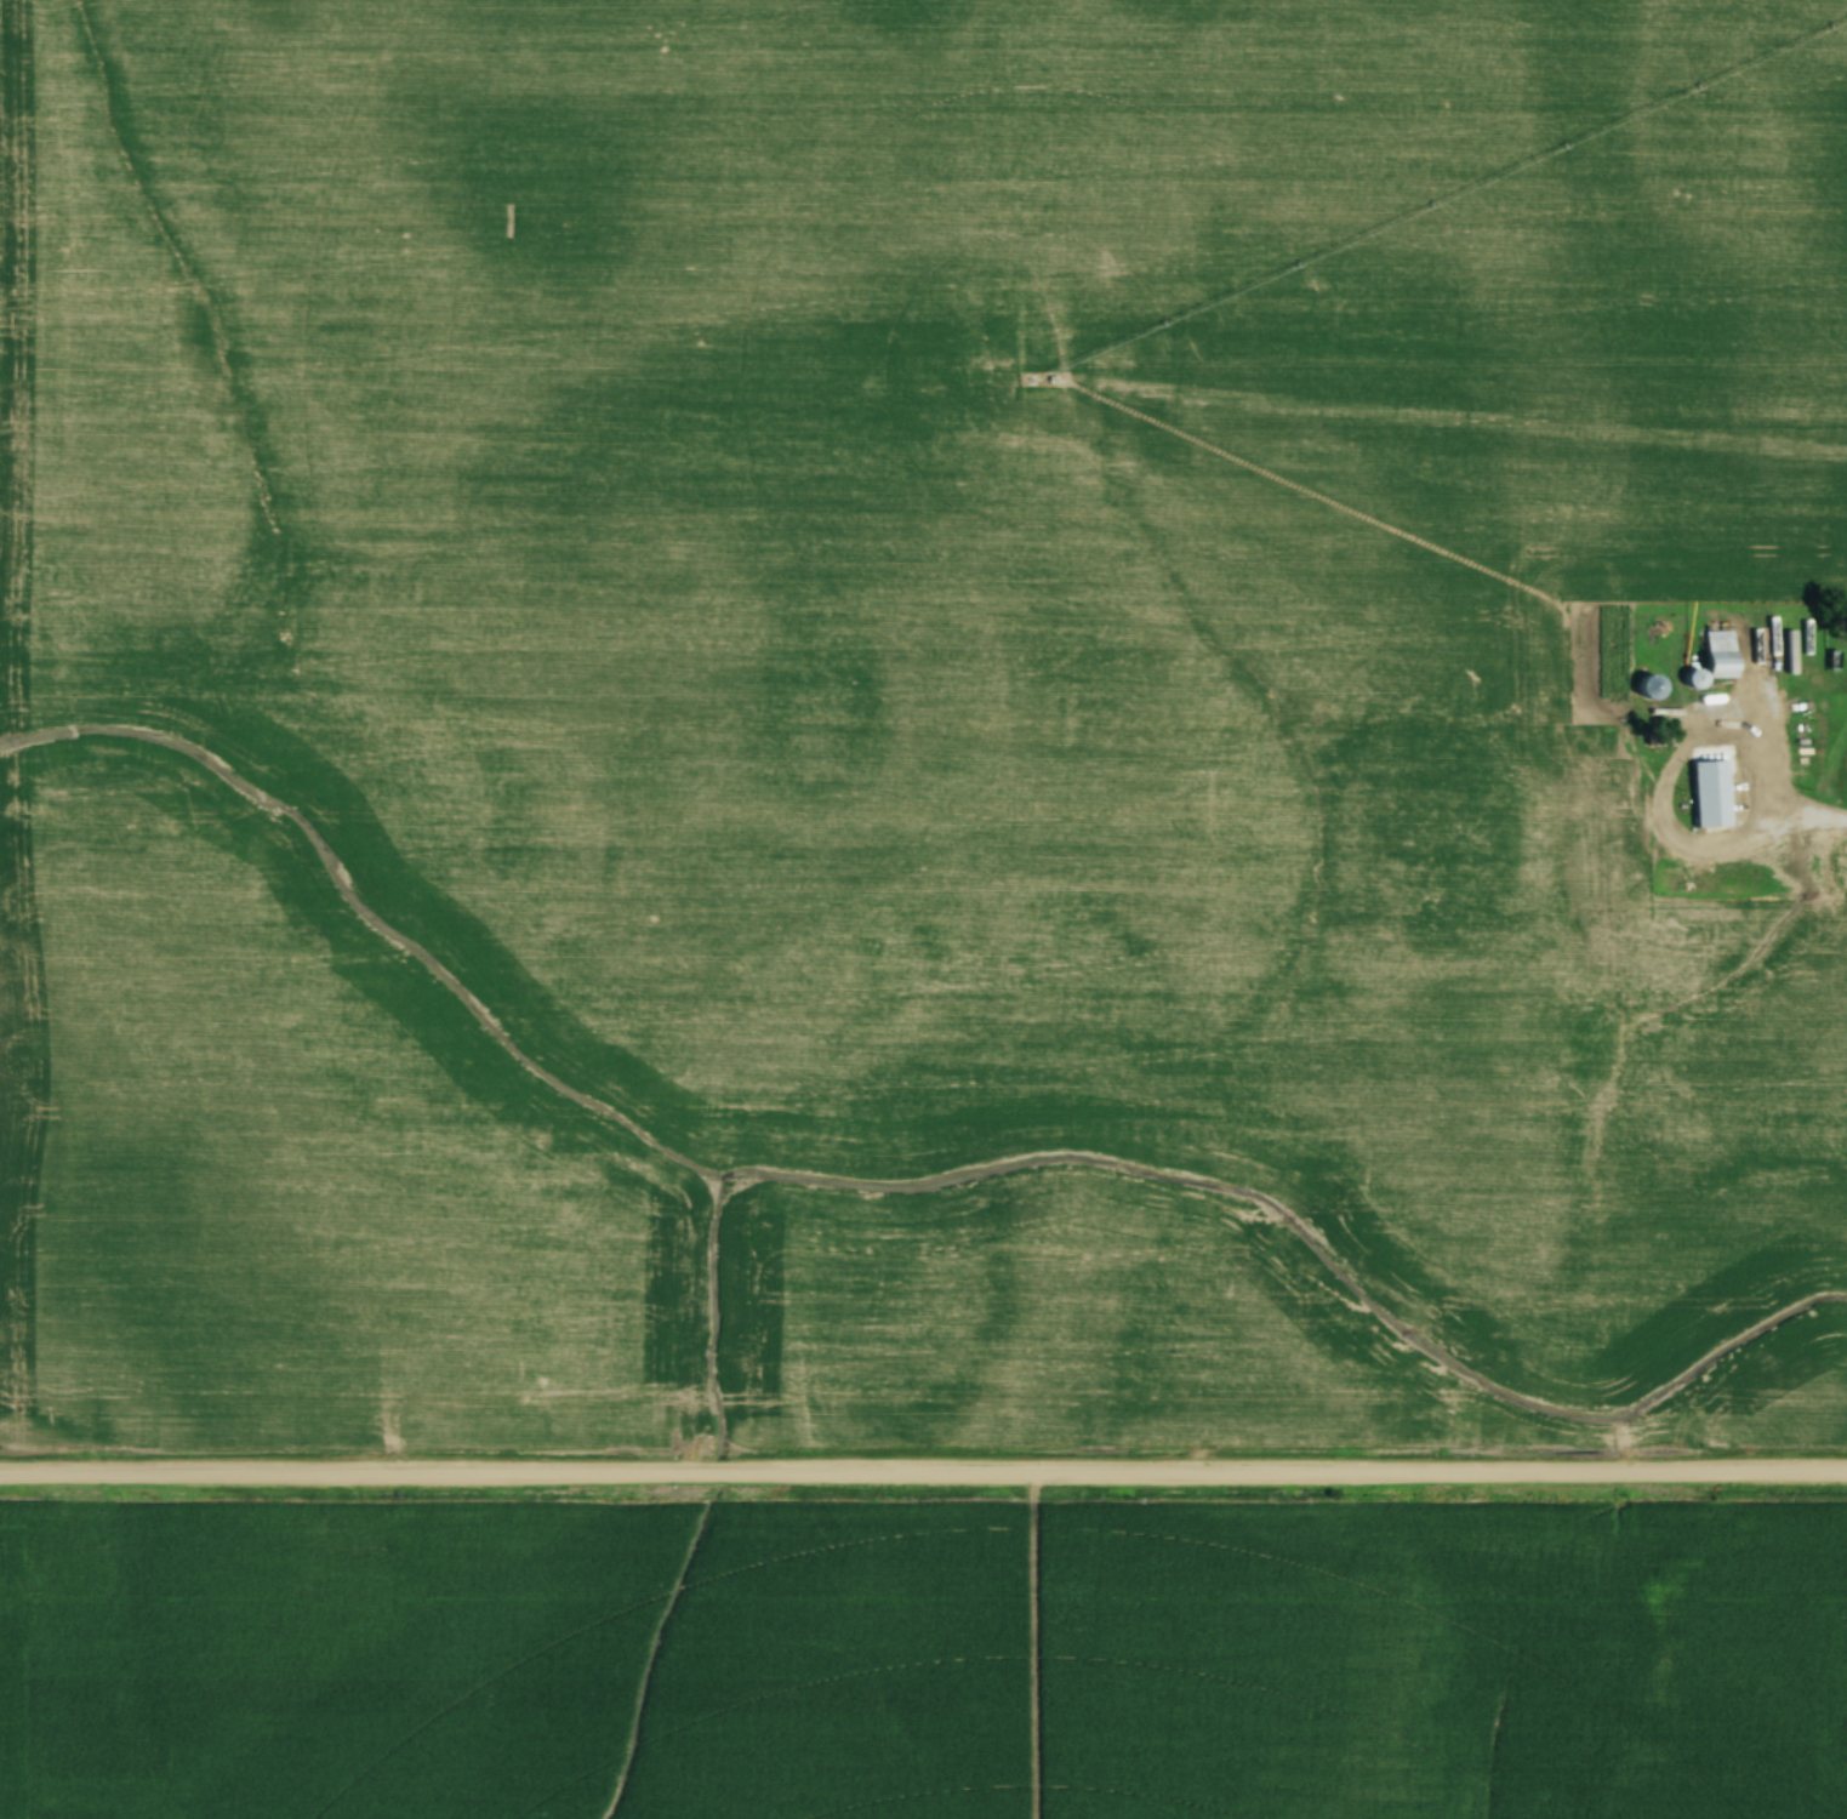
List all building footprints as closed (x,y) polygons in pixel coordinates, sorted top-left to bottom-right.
[(1706,634),(1708,679),(1737,678),(1735,633),(1706,634)] [(1705,688),(1705,670),(1688,670),(1688,688),(1705,688)] [(1662,699),(1660,676),(1640,677),(1642,701),(1662,699)] [(1692,763),(1695,830),(1731,828),(1729,762),(1692,763)]
